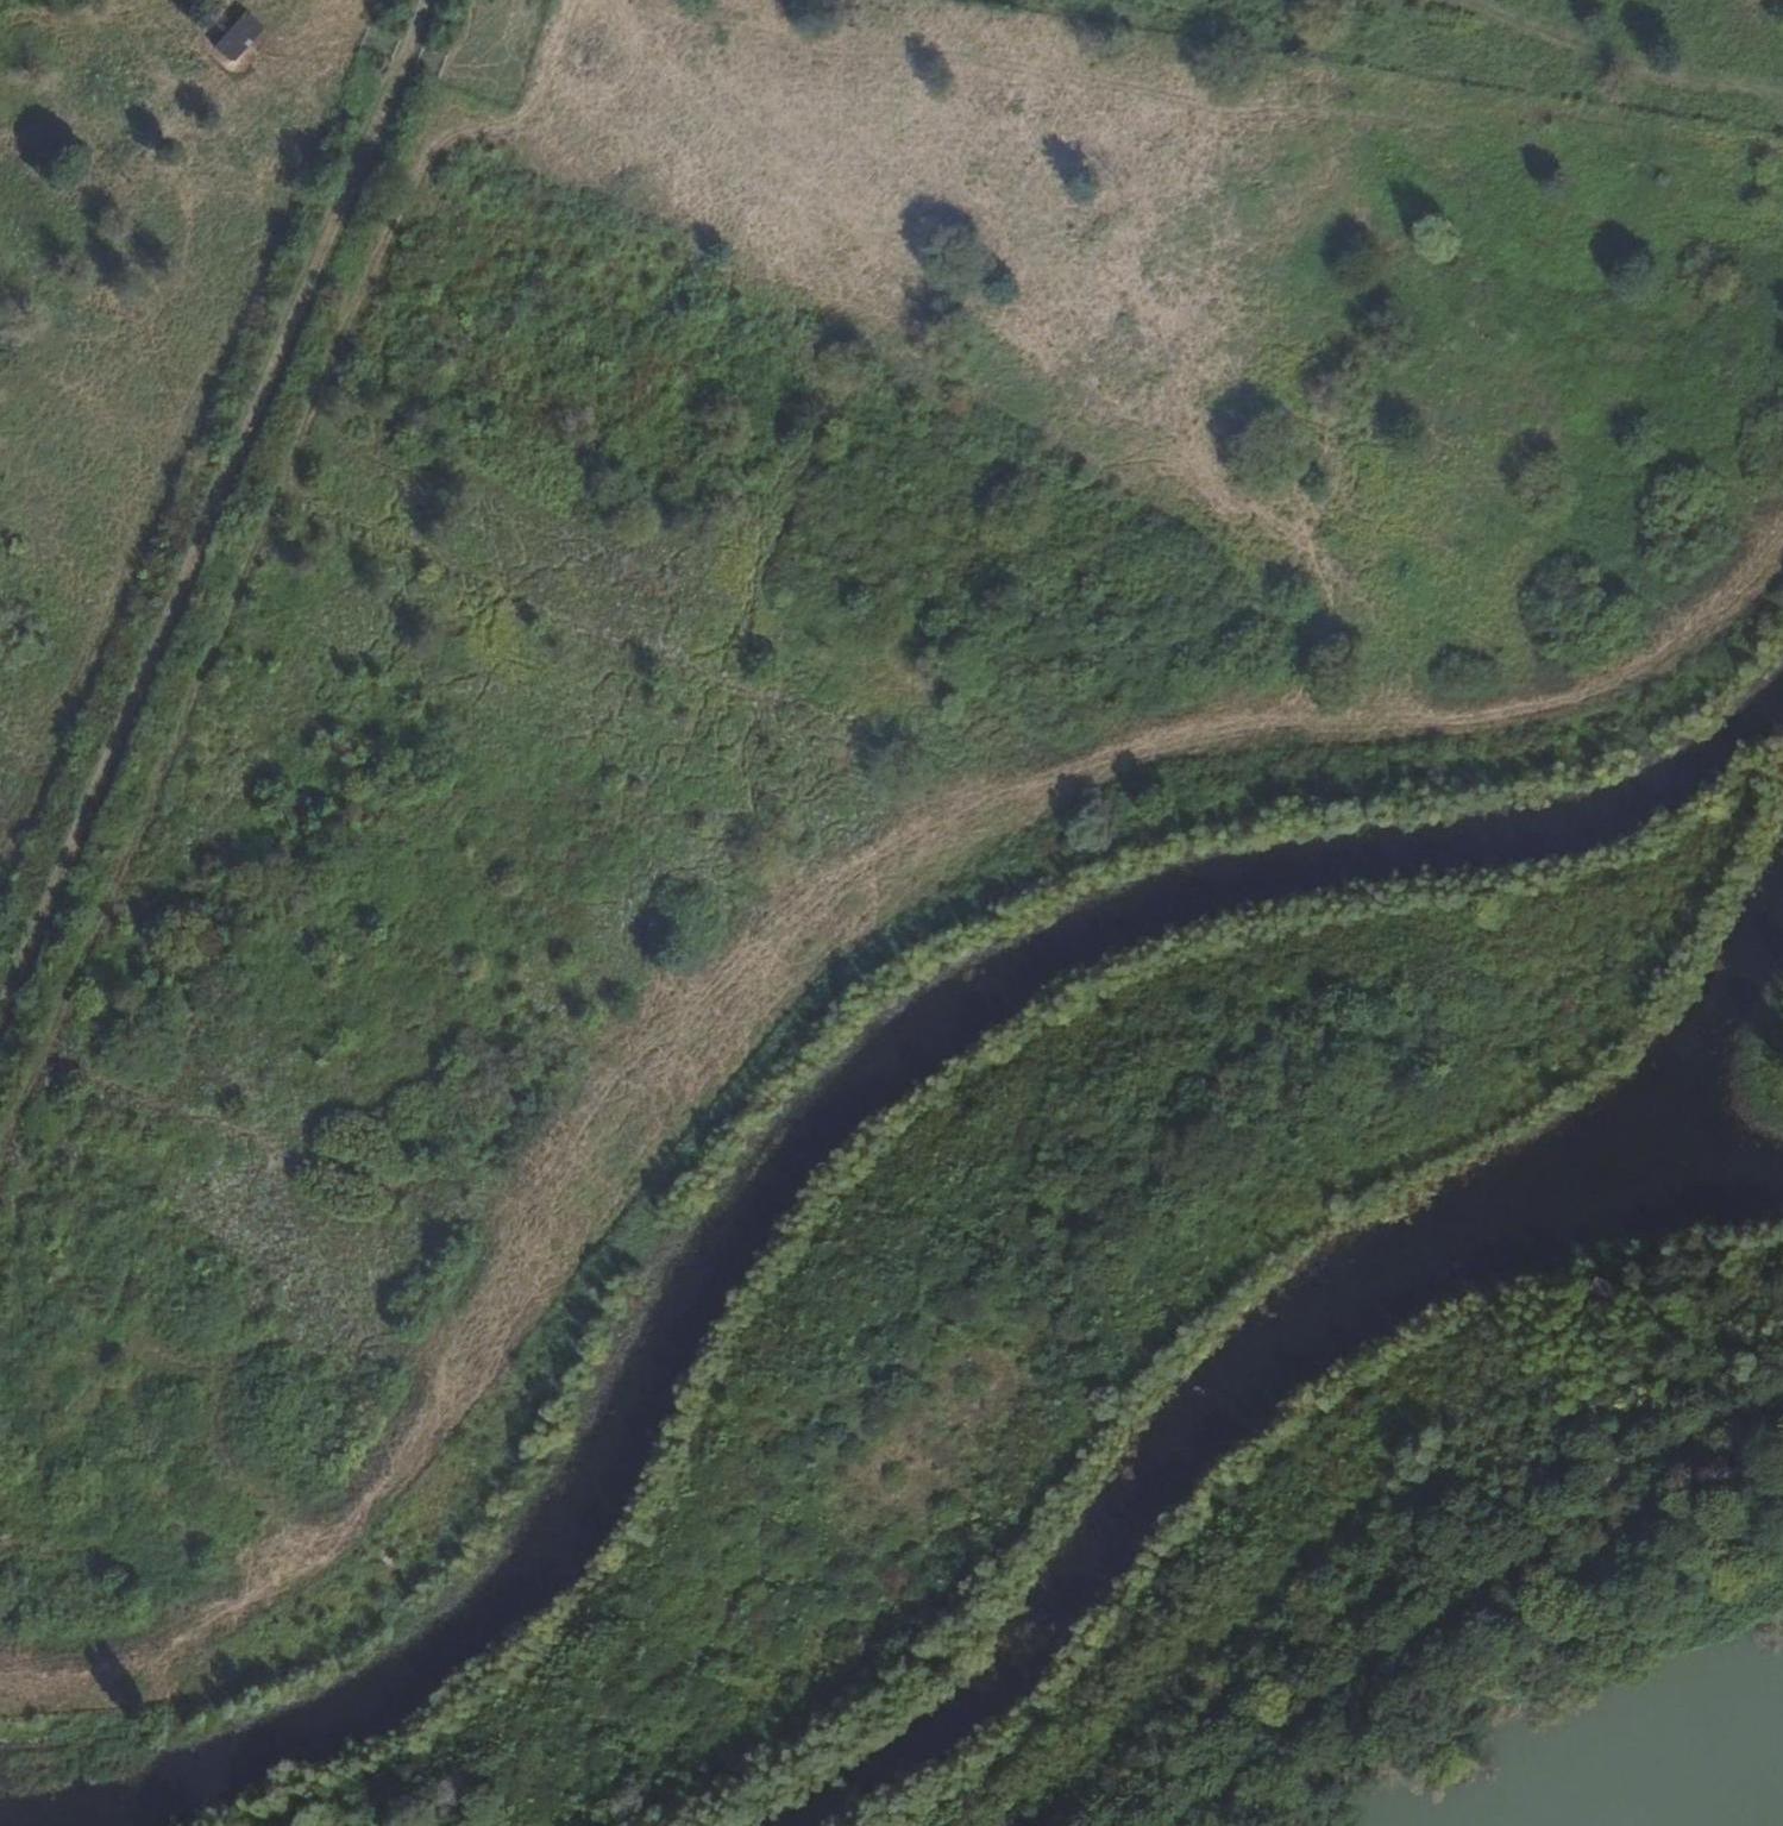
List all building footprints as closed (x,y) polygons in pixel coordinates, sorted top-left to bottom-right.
[(246,12),(214,47),(232,63),(264,28),(246,12)]
